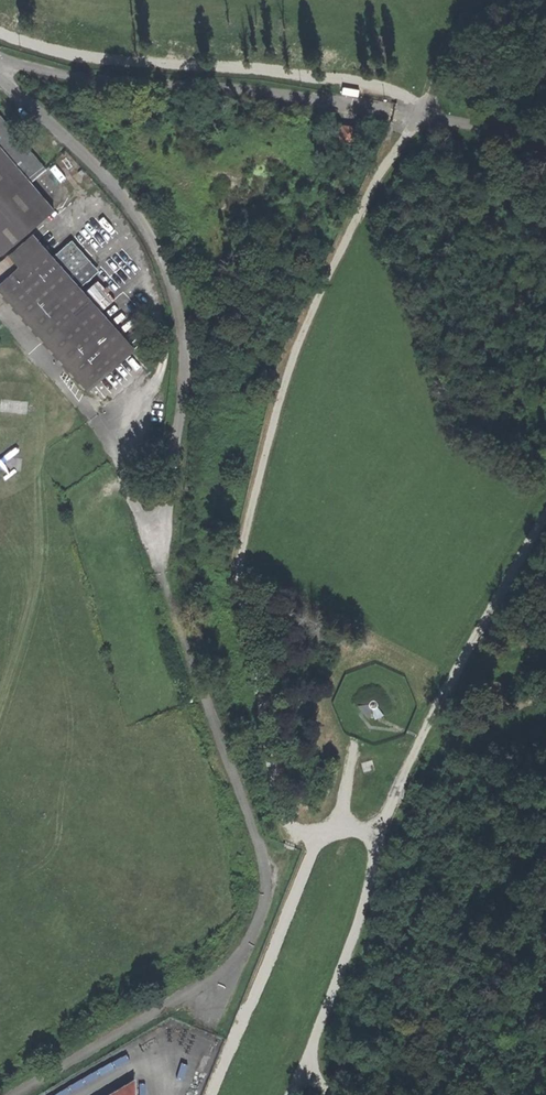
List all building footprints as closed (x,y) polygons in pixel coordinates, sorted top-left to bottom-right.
[(2,254),(54,209),(31,182),(45,170),(0,116),(0,252),(2,254)] [(339,142),(351,144),(354,128),(342,126),(339,142)] [(96,270),(72,242),(53,258),(32,235),(0,264),(0,291),(87,390),(90,388),(133,349),(78,287),(96,270)] [(375,710),(377,710),(378,709),(379,708),(380,706),(380,705),(379,703),(378,702),(376,701),(374,701),(373,702),(372,703),(371,705),(371,707),(372,708),(373,710),(375,710)] [(133,1082),(111,1094),(133,1094),(133,1082)]
